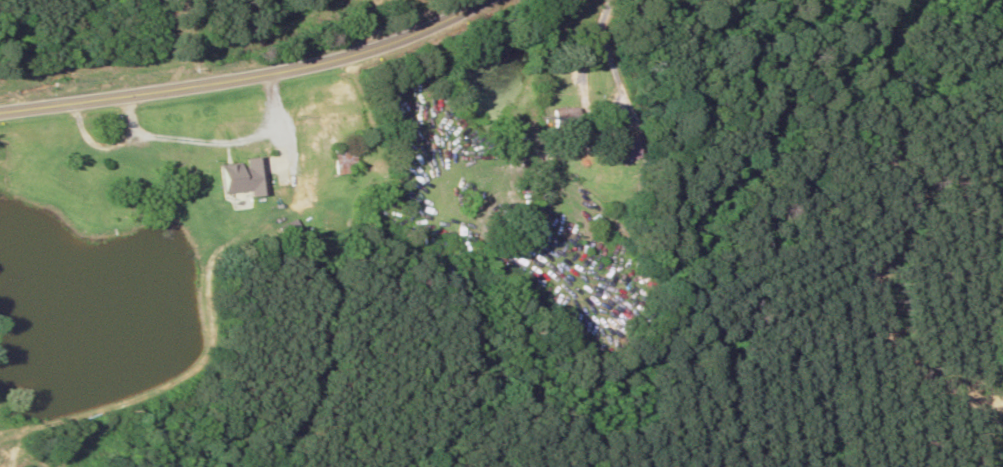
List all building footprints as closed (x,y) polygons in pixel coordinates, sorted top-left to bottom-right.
[(578,108),(551,108),(551,129),(578,129),(578,108)] [(602,141),(603,160),(634,159),(634,140),(602,141)] [(326,176),(347,175),(344,148),(323,149),(326,176)] [(436,280),(449,267),(443,261),(430,274),(436,280)]
